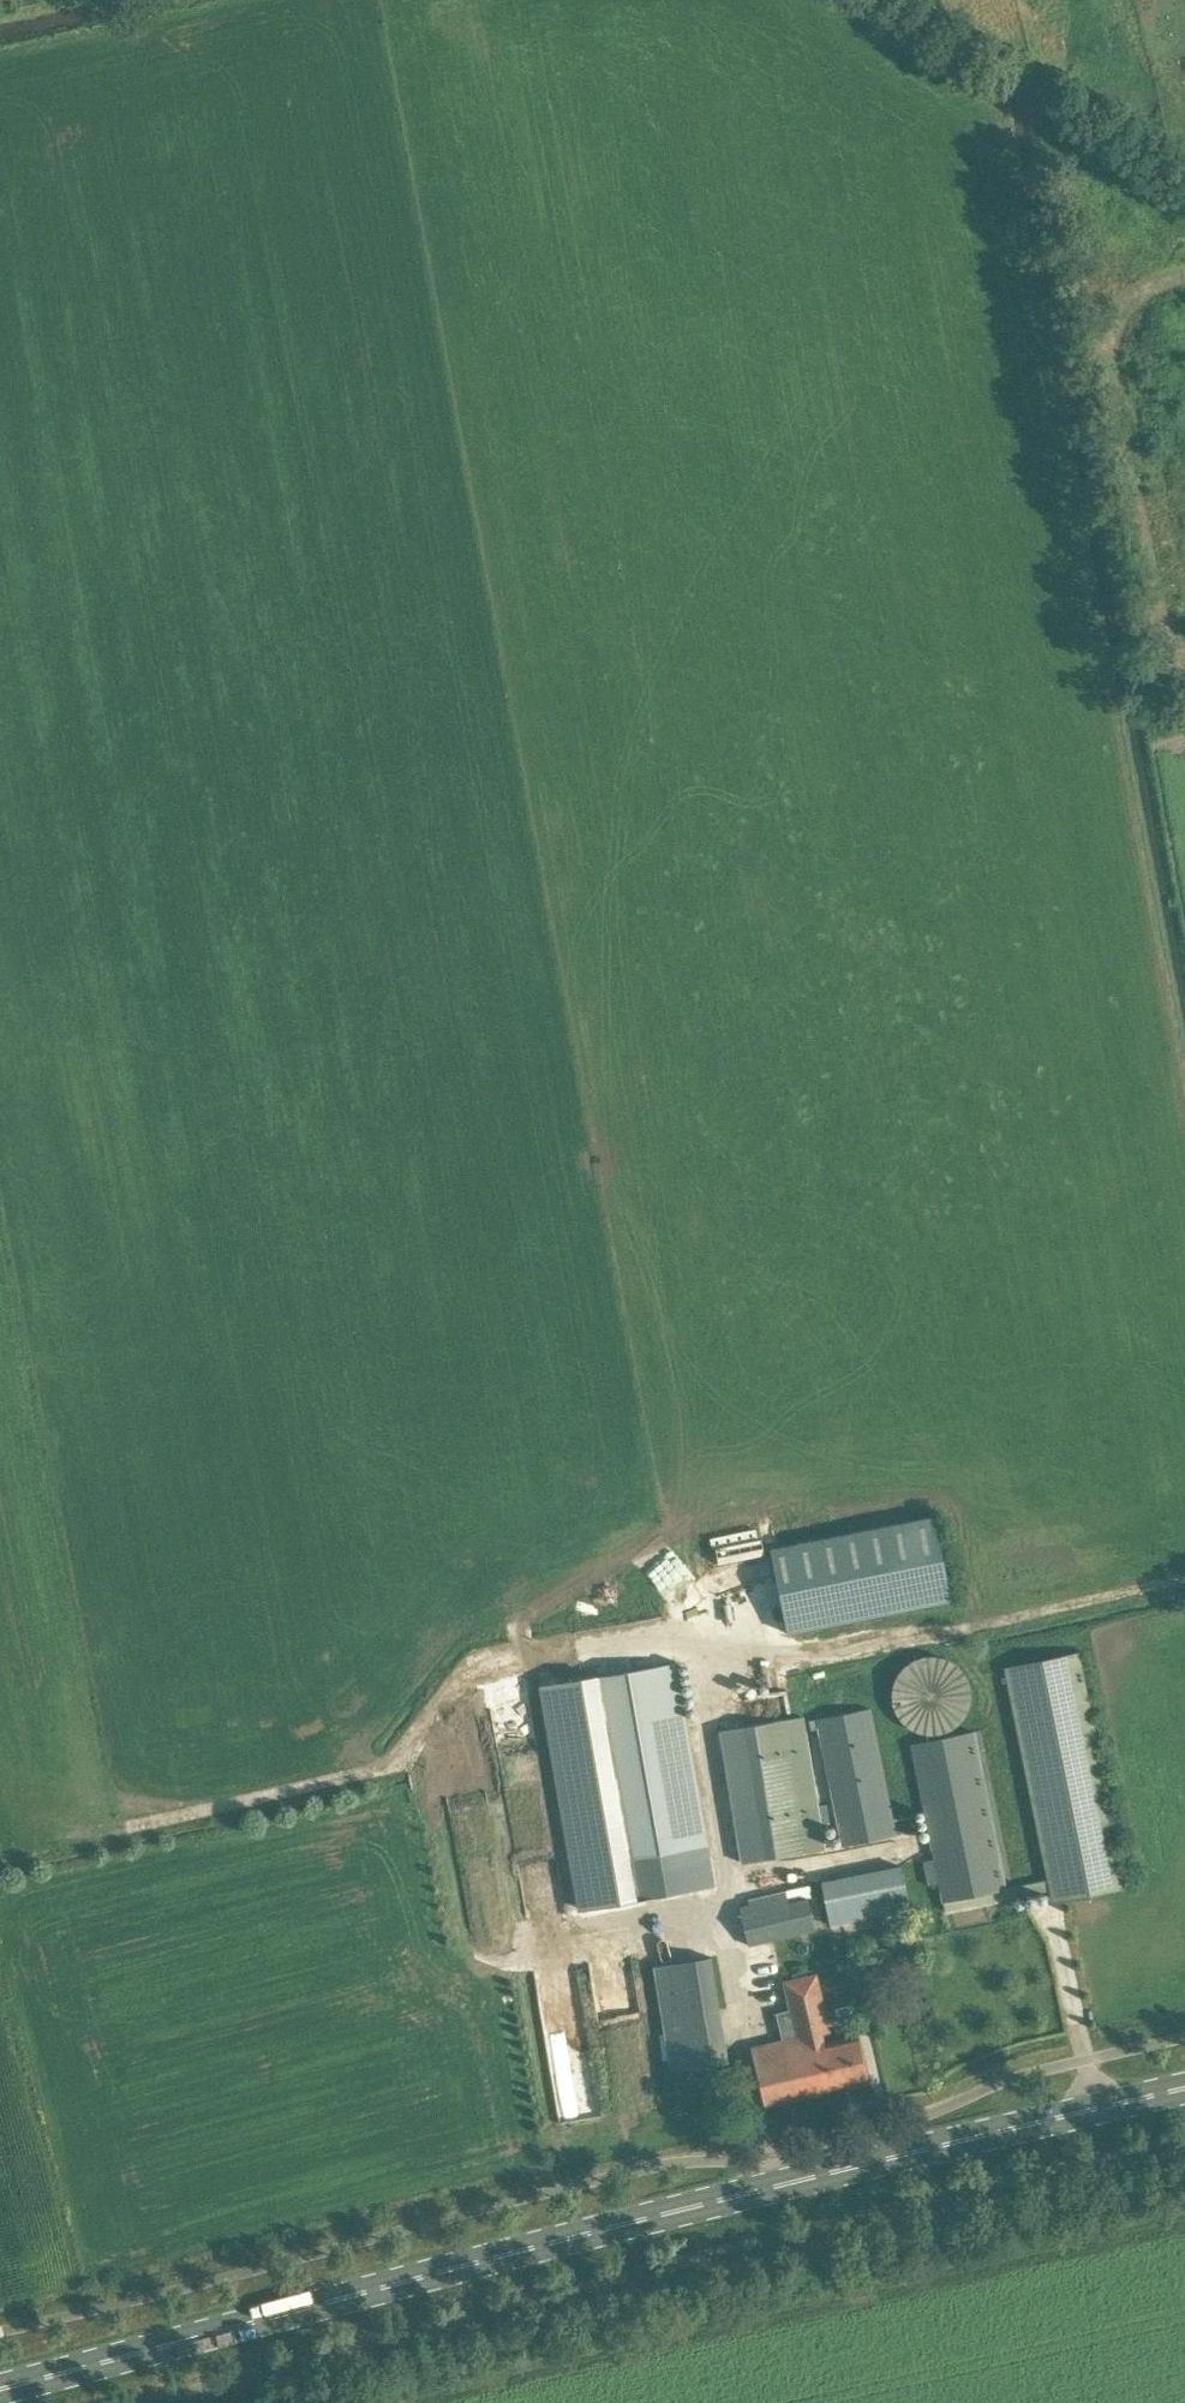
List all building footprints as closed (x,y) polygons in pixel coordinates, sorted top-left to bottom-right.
[(770,1548),(787,1633),(952,1599),(935,1514),(770,1548)] [(892,1691),(892,1695),(892,1698),(893,1702),(893,1705),(894,1709),(896,1712),(897,1715),(899,1718),(901,1721),(904,1723),(906,1725),(909,1728),(912,1729),(915,1731),(918,1732),(922,1733),(925,1734),(929,1734),(932,1735),(936,1734),(939,1734),(943,1733),(946,1732),(949,1731),(952,1729),(955,1727),(958,1725),(960,1722),(963,1720),(965,1717),(966,1714),(968,1711),(969,1708),(970,1704),(971,1701),(971,1697),(971,1694),(971,1690),(971,1687),(970,1684),(969,1680),(967,1677),(966,1674),(964,1671),(961,1669),(959,1666),(957,1664),(954,1662),(951,1660),(948,1659),(945,1657),(941,1656),(938,1656),(935,1655),(931,1655),(928,1655),(924,1656),(921,1657),(918,1658),(915,1659),(912,1661),(909,1663),(906,1665),(903,1667),(901,1670),(899,1672),(897,1675),(896,1678),(894,1681),(893,1685),(893,1688),(892,1691)] [(939,1882),(945,1911),(1050,1889),(1052,1899),(1126,1885),(1080,1655),(1006,1670),(1048,1878),(1006,1887),(974,1731),(911,1744),(934,1857),(924,1859),(929,1884),(939,1882)] [(542,1685),(581,1908),(713,1886),(675,1662),(542,1685)] [(818,1718),(843,1845),(896,1835),(870,1708),(818,1718)] [(804,1716),(725,1729),(747,1862),(825,1849),(804,1716)] [(823,1882),(831,1924),(911,1908),(902,1866),(823,1882)] [(740,1905),(749,1943),(815,1927),(806,1890),(740,1905)] [(729,2062),(708,1939),(651,1949),(672,2072),(729,2062)] [(751,2047),(759,2081),(765,2105),(870,2080),(858,2034),(824,2042),(821,2026),(828,2024),(813,1962),(776,1971),(786,2014),(796,2011),(802,2035),(751,2047)] [(707,2103),(703,2117),(718,2122),(723,2107),(707,2103)]
